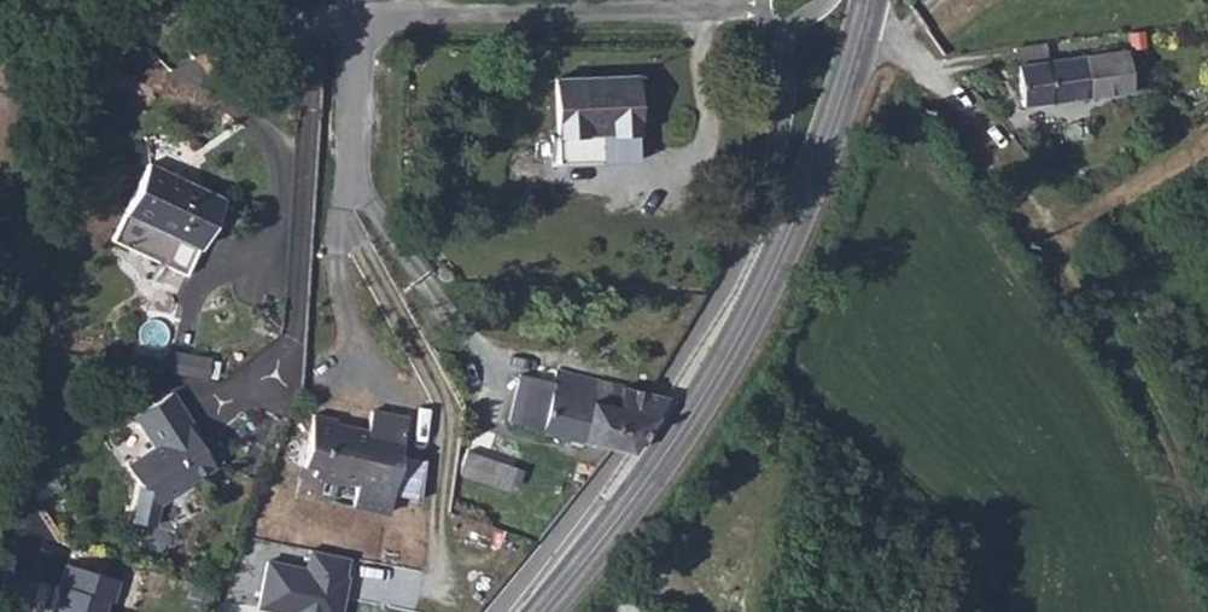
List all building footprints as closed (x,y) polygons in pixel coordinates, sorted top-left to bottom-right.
[(1144,58),(1028,73),(1029,114),(1148,100),(1144,58)] [(634,76),(557,79),(558,135),(599,133),(600,146),(638,145),(634,76)] [(120,266),(194,301),(234,226),(158,190),(120,266)] [(614,448),(651,393),(557,370),(554,383),(522,375),(510,422),(614,448)] [(174,392),(136,416),(156,446),(129,463),(142,485),(151,487),(161,503),(190,485),(192,476),(213,463),(192,431),(198,427),(174,392)] [(623,451),(633,453),(669,397),(660,395),(651,393),(614,448),(623,451)] [(421,441),(385,436),(383,453),(350,449),(351,446),(327,443),(320,498),(332,500),(331,506),(376,511),(373,532),(409,537),(421,441)] [(461,475),(520,490),(526,465),(467,451),(461,475)] [(310,550),(306,571),(266,564),(258,608),(281,611),(343,611),(353,558),(310,550)] [(73,563),(66,583),(63,582),(56,604),(58,605),(56,611),(107,611),(111,601),(117,602),(125,580),(73,563)]
